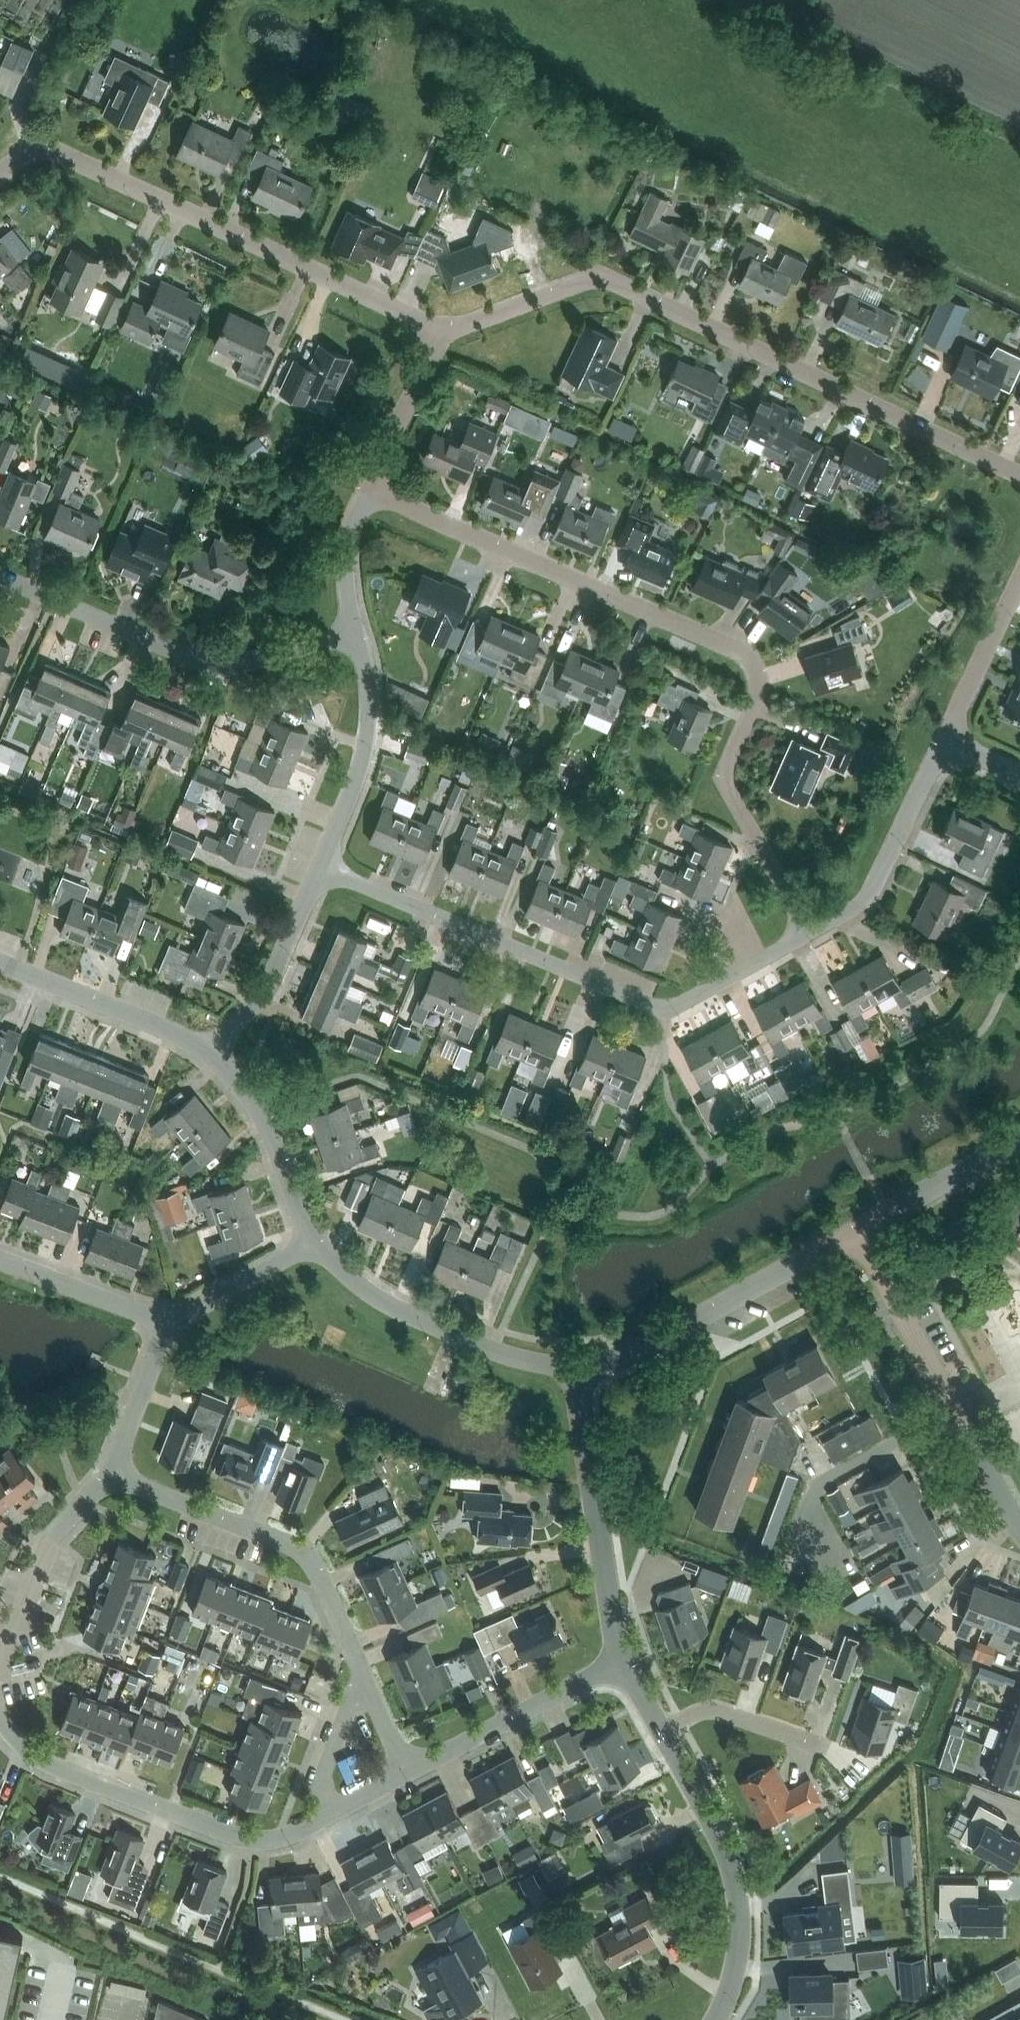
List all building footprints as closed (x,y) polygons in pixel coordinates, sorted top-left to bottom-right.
[(8,38),(0,58),(0,61),(21,69),(30,47),(8,38)] [(117,84),(104,112),(134,126),(146,99),(159,105),(170,81),(146,69),(117,56),(106,78),(117,84)] [(238,163),(249,138),(256,142),(260,135),(239,125),(233,138),(195,120),(178,155),(217,173),(225,156),(238,163)] [(297,215),(311,186),(279,171),(284,160),(257,148),(245,174),(260,181),(254,195),(297,215)] [(473,166),(466,164),(463,172),(470,174),(473,166)] [(435,206),(445,184),(421,174),(411,196),(435,206)] [(37,183),(30,193),(40,201),(47,191),(37,183)] [(667,200),(650,192),(630,236),(666,253),(663,258),(689,270),(704,238),(672,222),(671,224),(658,218),(667,200)] [(779,210),(768,204),(761,219),(772,225),(779,210)] [(350,211),(334,245),(363,259),(365,254),(391,265),(403,238),(378,226),(379,224),(350,211)] [(442,266),(450,288),(496,271),(485,240),(452,252),(446,237),(428,228),(416,254),(442,266)] [(3,273),(5,276),(4,277),(15,291),(32,278),(21,264),(19,265),(17,261),(21,258),(5,238),(0,242),(0,275),(3,273)] [(735,264),(746,270),(739,284),(755,292),(756,289),(779,300),(790,277),(797,280),(796,281),(797,282),(807,261),(806,260),(806,261),(785,251),(777,269),(761,261),(767,249),(747,240),(735,264)] [(849,240),(839,261),(851,267),(862,246),(849,240)] [(66,264),(62,263),(54,280),(59,283),(52,299),(80,312),(98,274),(93,272),(99,260),(73,248),(66,264)] [(819,297),(843,308),(836,322),(880,342),(894,313),(858,296),(865,282),(833,267),(819,297)] [(177,291),(179,288),(162,280),(149,308),(133,301),(121,329),(149,341),(159,320),(169,325),(162,340),(184,350),(191,335),(188,333),(196,315),(195,315),(201,302),(177,291)] [(929,282),(926,290),(927,294),(936,298),(941,287),(929,282)] [(124,297),(110,290),(96,318),(111,325),(124,297)] [(943,293),(929,322),(942,328),(949,331),(962,302),(943,293)] [(268,329),(255,323),(254,325),(230,314),(231,312),(230,311),(215,344),(244,357),(237,373),(261,384),(275,353),(260,347),(268,329)] [(605,364),(617,339),(592,327),(580,353),(573,349),(562,372),(613,396),(623,373),(605,364)] [(0,331),(0,351),(6,353),(13,337),(0,331)] [(358,363),(358,362),(339,353),(340,351),(318,341),(310,358),(313,360),(309,367),(294,360),(281,390),(305,401),(312,387),(332,396),(349,359),(358,363)] [(951,375),(992,395),(997,383),(1010,390),(1019,367),(1019,355),(997,344),(990,354),(966,342),(951,375)] [(21,360),(32,365),(39,350),(28,345),(21,360)] [(71,383),(78,367),(53,356),(46,371),(71,383)] [(719,375),(703,367),(702,369),(679,359),(667,384),(697,398),(691,410),(711,419),(723,394),(712,389),(719,375)] [(40,390),(33,403),(48,410),(55,397),(40,390)] [(498,397),(489,393),(484,404),(494,408),(498,397)] [(554,402),(564,406),(563,408),(571,411),(575,402),(556,394),(554,402)] [(767,441),(784,405),(770,399),(769,401),(761,397),(754,411),(731,400),(717,431),(740,442),(745,431),(767,441)] [(513,402),(505,421),(522,428),(530,410),(513,402)] [(799,412),(784,405),(767,441),(762,451),(785,462),(786,459),(794,462),(787,477),(803,485),(822,443),(799,432),(806,418),(798,414),(799,412)] [(622,419),(614,415),(608,429),(616,433),(622,419)] [(464,480),(473,458),(485,462),(497,433),(467,420),(458,442),(435,433),(424,458),(449,469),(448,473),(464,480)] [(238,450),(249,464),(266,452),(256,437),(238,450)] [(5,469),(17,443),(5,438),(0,449),(0,467),(5,469)] [(864,445),(851,438),(843,455),(826,447),(806,489),(828,500),(841,473),(873,488),(888,458),(864,447),(864,445)] [(706,449),(694,443),(683,465),(695,471),(706,449)] [(195,477),(205,457),(185,448),(175,468),(195,477)] [(80,469),(85,458),(70,451),(65,463),(80,469)] [(705,452),(696,471),(708,477),(713,465),(717,458),(705,452)] [(570,466),(580,470),(583,464),(580,459),(574,456),(570,466)] [(99,519),(78,510),(84,495),(71,490),(80,469),(65,463),(54,489),(68,495),(64,504),(61,502),(46,536),(62,543),(63,541),(86,550),(99,519)] [(582,473),(568,467),(557,493),(569,498),(553,535),(594,553),(607,522),(611,524),(616,512),(597,504),(592,516),(577,510),(582,498),(573,494),(582,473)] [(494,476),(482,505),(522,522),(527,511),(543,518),(547,509),(560,480),(535,469),(526,490),(494,476)] [(38,477),(36,481),(11,470),(0,495),(0,521),(4,523),(6,519),(19,525),(31,495),(43,500),(51,482),(38,477)] [(810,520),(816,505),(798,497),(792,511),(810,520)] [(716,507),(723,511),(727,502),(720,499),(716,507)] [(676,552),(647,540),(654,523),(630,513),(618,543),(631,548),(624,565),(663,582),(676,552)] [(765,532),(779,538),(773,551),(784,556),(795,532),(770,520),(765,532)] [(144,578),(153,557),(165,562),(175,537),(145,524),(139,539),(120,531),(107,563),(144,578)] [(210,552),(193,545),(180,576),(220,594),(229,572),(244,579),(240,587),(242,588),(256,555),(232,545),(236,536),(223,531),(219,539),(216,537),(210,552)] [(820,547),(798,537),(794,545),(816,555),(820,547)] [(753,596),(762,574),(744,566),(742,568),(739,567),(738,563),(728,558),(722,563),(707,556),(693,587),(732,604),(739,590),(753,596)] [(767,600),(759,611),(792,634),(811,608),(786,591),(798,575),(781,562),(773,573),(772,572),(757,593),(767,600)] [(866,567),(856,573),(870,597),(893,583),(889,576),(866,567)] [(444,643),(453,623),(455,624),(469,591),(453,584),(452,586),(423,574),(410,604),(430,613),(421,633),(444,643)] [(914,600),(905,586),(904,585),(888,595),(897,610),(911,601),(914,600)] [(489,653),(501,658),(516,625),(492,615),(486,628),(473,623),(460,654),(484,664),(489,653)] [(839,645),(806,656),(817,692),(851,681),(850,676),(860,672),(851,642),(868,637),(863,621),(834,630),(839,645)] [(540,636),(516,625),(501,658),(514,664),(509,675),(533,686),(547,654),(534,649),(540,636)] [(0,668),(10,647),(0,642),(0,696),(2,697),(12,673),(0,668)] [(580,692),(595,659),(571,649),(565,662),(554,657),(541,689),(562,698),(567,687),(580,692)] [(618,670),(595,659),(580,692),(593,698),(588,709),(612,720),(626,686),(613,681),(618,670)] [(38,707),(50,712),(54,702),(55,703),(68,672),(46,662),(37,683),(27,678),(14,708),(34,717),(38,707)] [(1002,709),(1019,717),(1019,671),(1002,709)] [(54,702),(50,712),(46,722),(47,723),(55,726),(63,706),(76,712),(89,681),(68,672),(55,703),(54,702)] [(111,690),(89,681),(76,712),(88,717),(78,741),(87,745),(83,753),(95,758),(100,745),(107,728),(96,723),(111,690)] [(694,703),(699,691),(678,681),(676,685),(666,681),(657,700),(680,710),(669,736),(695,747),(711,710),(694,703)] [(398,683),(394,693),(403,698),(404,695),(407,688),(398,683)] [(144,730),(145,730),(158,699),(137,690),(122,724),(112,719),(114,714),(113,714),(107,728),(100,745),(123,755),(126,746),(124,745),(127,737),(139,742),(144,730)] [(403,698),(399,706),(421,716),(426,705),(404,695),(403,698)] [(658,701),(644,695),(638,709),(652,715),(658,701)] [(154,734),(166,739),(179,708),(158,699),(145,730),(144,730),(139,742),(130,764),(138,768),(140,764),(144,766),(149,755),(145,753),(154,734)] [(179,708),(166,739),(179,745),(170,764),(179,768),(201,718),(179,708)] [(278,717),(259,708),(254,720),(270,726),(263,744),(298,758),(309,732),(276,719),(278,717)] [(47,723),(40,741),(47,744),(55,726),(47,723)] [(476,744),(495,753),(502,739),(483,730),(476,744)] [(843,770),(855,744),(828,732),(820,750),(793,738),(772,786),(806,801),(823,761),(843,770)] [(409,740),(404,755),(429,762),(433,747),(409,740)] [(287,784),(298,758),(263,744),(256,761),(240,754),(235,765),(254,773),(255,771),(287,784)] [(513,744),(507,758),(526,767),(533,753),(513,744)] [(867,762),(879,768),(884,757),(873,751),(867,762)] [(6,771),(10,762),(0,757),(0,768),(6,771)] [(192,776),(221,788),(228,774),(199,761),(192,776)] [(447,804),(458,808),(467,786),(456,781),(447,804)] [(237,806),(230,823),(264,837),(275,811),(243,798),(244,795),(226,788),(221,799),(237,806)] [(370,840),(396,851),(410,816),(392,809),(399,793),(388,788),(380,807),(383,808),(370,840)] [(61,802),(72,807),(77,794),(66,790),(61,802)] [(185,801),(196,805),(198,799),(187,794),(185,801)] [(136,809),(125,804),(122,811),(118,810),(114,821),(129,827),(133,816),(136,809)] [(427,823),(410,816),(396,851),(421,861),(434,830),(437,831),(445,812),(434,807),(427,823)] [(956,808),(941,838),(965,850),(958,864),(982,875),(1004,830),(956,808)] [(462,841),(449,873),(474,883),(489,849),(472,842),(479,826),(467,821),(459,840),(462,841)] [(683,822),(679,833),(694,839),(687,857),(721,872),(732,846),(701,832),(702,830),(683,822)] [(220,853),(222,850),(254,863),(264,837),(230,823),(222,840),(207,833),(202,845),(220,853)] [(537,846),(544,831),(531,825),(525,841),(537,846)] [(74,861),(87,866),(98,830),(86,826),(74,861)] [(535,852),(547,857),(558,831),(546,826),(535,852)] [(173,828),(165,846),(191,857),(199,839),(173,828)] [(631,852),(639,856),(645,842),(637,839),(631,852)] [(489,849),(474,883),(475,883),(501,894),(514,863),(517,864),(524,845),(513,840),(506,856),(489,849)] [(130,845),(125,859),(138,863),(143,850),(130,845)] [(664,867),(659,878),(677,886),(678,886),(679,884),(710,897),(721,872),(687,857),(679,874),(664,867)] [(180,865),(166,859),(162,869),(175,875),(180,865)] [(543,862),(536,880),(539,881),(525,913),(551,924),(565,890),(548,882),(555,866),(543,862)] [(986,889),(954,873),(947,886),(934,880),(914,920),(944,935),(962,898),(978,906),(986,889)] [(60,933),(86,943),(100,908),(83,901),(89,885),(63,875),(49,910),(50,910),(52,905),(69,912),(60,933)] [(565,890),(551,924),(577,935),(590,903),(604,909),(616,880),(605,875),(601,885),(589,881),(583,897),(565,890)] [(646,910),(638,927),(638,928),(672,943),(684,917),(650,902),(652,900),(654,900),(658,890),(631,879),(627,889),(635,892),(630,903),(646,910)] [(235,950),(245,924),(214,910),(221,893),(195,882),(185,908),(207,918),(200,935),(235,950)] [(112,953),(121,932),(134,937),(148,903),(126,894),(118,915),(100,908),(86,943),(112,953)] [(140,931),(148,934),(153,920),(145,917),(140,931)] [(607,924),(604,932),(611,936),(615,928),(607,924)] [(336,926),(327,948),(378,969),(403,980),(413,957),(400,952),(394,965),(362,952),(367,939),(336,926)] [(629,957),(630,954),(662,968),(672,943),(638,928),(631,944),(615,937),(610,948),(629,957)] [(224,975),(235,950),(200,935),(193,952),(170,943),(159,969),(185,979),(192,962),(224,975)] [(327,948),(318,969),(349,982),(354,970),(374,978),(378,969),(327,948)] [(883,953),(858,967),(875,1000),(893,991),(901,1006),(937,986),(927,968),(899,984),(883,953)] [(419,997),(412,1016),(423,1021),(430,1005),(446,1012),(461,977),(435,966),(422,998),(419,997)] [(858,967),(834,980),(850,1011),(848,1012),(858,1029),(868,1024),(860,1009),(875,1000),(858,967)] [(360,1011),(363,1003),(344,994),(349,982),(318,969),(309,990),(360,1011)] [(474,1020),(487,988),(461,977),(446,1012),(464,1019),(458,1035),(469,1040),(477,1021),(474,1020)] [(803,979),(779,993),(777,993),(795,1026),(813,1016),(822,1031),(832,1025),(822,1008),(820,1009),(803,979)] [(356,1020),(360,1011),(309,990),(300,1011),(331,1025),(336,1012),(356,1020)] [(777,993),(754,1006),(771,1036),(768,1038),(778,1055),(789,1049),(780,1034),(795,1026),(777,993)] [(504,1049),(521,1056),(536,1021),(510,1011),(497,1042),(494,1041),(486,1060),(498,1065),(504,1049)] [(731,1019),(707,1032),(726,1065),(741,1056),(750,1071),(761,1065),(751,1047),(748,1049),(731,1019)] [(402,1049),(411,1026),(399,1021),(389,1043),(402,1049)] [(562,1032),(536,1021),(521,1056),(539,1063),(532,1079),(544,1084),(551,1065),(549,1064),(562,1032)] [(830,1032),(841,1051),(853,1044),(843,1025),(830,1032)] [(0,1027),(0,1086),(14,1050),(2,1045),(8,1030),(0,1027)] [(63,1041),(41,1032),(21,1084),(30,1087),(38,1068),(50,1073),(63,1041)] [(384,1044),(355,1032),(348,1048),(377,1060),(384,1044)] [(709,1074),(726,1065),(707,1032),(683,1046),(699,1076),(697,1077),(707,1095),(717,1089),(709,1074)] [(588,1071),(606,1078),(621,1044),(594,1033),(581,1064),(578,1063),(570,1082),(582,1087),(588,1071)] [(55,1097),(64,1101),(84,1049),(63,1041),(50,1073),(63,1077),(55,1097)] [(462,1043),(454,1063),(467,1069),(475,1049),(462,1043)] [(621,1044),(606,1078),(622,1084),(616,1100),(628,1105),(636,1087),(632,1086),(646,1054),(621,1044)] [(106,1058),(84,1049),(64,1101),(73,1104),(81,1084),(93,1089),(106,1058)] [(127,1066),(106,1058),(93,1089),(106,1094),(98,1114),(107,1117),(127,1066)] [(793,1058),(774,1068),(787,1090),(805,1079),(793,1058)] [(462,1087),(477,1093),(486,1071),(472,1065),(462,1087)] [(146,1082),(149,1075),(127,1066),(107,1117),(116,1121),(124,1101),(137,1106),(130,1123),(141,1127),(157,1086),(146,1082)] [(780,1079),(769,1085),(778,1102),(789,1097),(780,1079)] [(547,1109),(560,1114),(570,1091),(557,1085),(547,1109)] [(731,1124),(714,1092),(698,1101),(714,1133),(731,1124)] [(172,1124),(184,1138),(213,1115),(196,1093),(169,1115),(167,1113),(151,1125),(159,1135),(172,1124)] [(341,1100),(342,1103),(310,1114),(318,1139),(354,1128),(348,1111),(365,1105),(361,1094),(341,1100)] [(47,1128),(52,1117),(36,1110),(31,1121),(47,1128)] [(411,1111),(411,1110),(410,1110),(398,1114),(404,1133),(417,1129),(411,1111)] [(204,1158),(231,1136),(213,1115),(184,1138),(196,1153),(183,1164),(190,1173),(206,1161),(204,1158)] [(75,1138),(78,1128),(63,1122),(59,1132),(75,1138)] [(361,1159),(380,1153),(376,1141),(360,1146),(354,1128),(318,1139),(327,1167),(360,1156),(361,1159)] [(628,1148),(616,1143),(611,1155),(623,1159),(628,1148)] [(153,1152),(148,1156),(154,1164),(160,1159),(153,1152)] [(132,1153),(128,1165),(143,1170),(147,1159),(132,1153)] [(27,1181),(13,1176),(1,1207),(23,1216),(35,1189),(42,1171),(32,1167),(27,1181)] [(350,1186),(344,1202),(359,1208),(365,1193),(374,1174),(367,1171),(355,1175),(350,1186)] [(385,1238),(400,1204),(382,1196),(388,1180),(377,1175),(369,1194),(372,1195),(358,1227),(385,1238)] [(48,1194),(35,1189),(23,1216),(20,1223),(43,1232),(62,1182),(53,1179),(48,1194)] [(71,1186),(62,1182),(43,1232),(66,1241),(80,1205),(66,1200),(71,1186)] [(197,1208),(213,1203),(219,1221),(255,1209),(246,1182),(213,1193),(212,1190),(193,1197),(197,1208)] [(166,1224),(189,1216),(179,1189),(150,1199),(164,1239),(171,1237),(166,1224)] [(416,1210),(400,1204),(385,1238),(410,1249),(423,1217),(437,1223),(449,1196),(438,1191),(434,1199),(423,1195),(416,1210)] [(133,1201),(128,1215),(139,1219),(144,1206),(133,1201)] [(231,1246),(263,1235),(255,1209),(219,1221),(225,1238),(208,1244),(212,1255),(231,1249),(231,1246)] [(86,1257),(108,1266),(126,1221),(117,1217),(111,1231),(98,1226),(86,1257)] [(126,1221),(108,1266),(131,1275),(143,1244),(129,1238),(135,1224),(126,1221)] [(445,1242),(432,1274),(457,1285),(473,1250),(455,1243),(462,1227),(450,1222),(443,1241),(445,1242)] [(485,1227),(481,1236),(492,1241),(496,1232),(485,1227)] [(501,1230),(490,1257),(473,1250),(457,1285),(483,1296),(497,1264),(512,1270),(525,1240),(501,1230)] [(746,1401),(738,1397),(696,1509),(732,1522),(757,1455),(790,1467),(801,1436),(784,1405),(836,1377),(817,1344),(765,1372),(770,1381),(749,1393),(746,1401)] [(245,1387),(240,1406),(261,1411),(266,1393),(245,1387)] [(221,1415),(227,1400),(203,1391),(190,1425),(175,1419),(161,1456),(186,1466),(199,1433),(212,1438),(221,1415)] [(292,1407),(287,1419),(280,1435),(287,1438),(297,1412),(299,1409),(292,1407)] [(870,1414),(860,1420),(823,1441),(833,1460),(881,1434),(870,1414)] [(220,1471),(219,1474),(253,1487),(258,1473),(271,1478),(284,1445),(262,1437),(255,1453),(224,1441),(214,1468),(220,1471)] [(288,1469),(277,1497),(303,1507),(316,1474),(319,1476),(324,1462),(306,1455),(304,1459),(294,1455),(298,1444),(287,1439),(277,1465),(288,1469)] [(11,1447),(0,1456),(0,1465),(29,1503),(38,1496),(28,1483),(36,1477),(11,1447)] [(3,1503),(11,1497),(21,1510),(29,1503),(0,1465),(0,1499),(3,1503)] [(882,1504),(918,1484),(914,1476),(908,1479),(902,1467),(854,1493),(859,1503),(877,1493),(882,1504)] [(487,1483),(487,1470),(458,1469),(457,1482),(487,1483)] [(788,1472),(765,1534),(775,1538),(798,1476),(788,1472)] [(364,1507),(337,1519),(348,1544),(381,1530),(403,1520),(392,1494),(384,1477),(356,1489),(359,1495),(364,1507)] [(870,1523),(875,1532),(923,1506),(917,1495),(922,1492),(918,1484),(882,1504),(888,1514),(870,1523)] [(850,1507),(838,1486),(827,1492),(839,1513),(850,1507)] [(513,1509),(500,1508),(502,1492),(466,1489),(464,1513),(480,1515),(478,1540),(517,1543),(517,1540),(530,1541),(532,1513),(512,1512),(513,1509)] [(929,1517),(923,1506),(875,1532),(880,1541),(898,1532),(904,1542),(939,1523),(934,1514),(929,1517)] [(943,1530),(939,1523),(904,1542),(909,1552),(891,1562),(897,1571),(904,1567),(939,1548),(945,1545),(938,1533),(943,1530)] [(864,1528),(854,1533),(859,1542),(869,1536),(864,1528)] [(855,1543),(851,1546),(857,1556),(861,1554),(862,1555),(880,1545),(874,1533),(869,1536),(859,1542),(855,1543)] [(385,1563),(361,1574),(371,1596),(405,1581),(395,1559),(414,1550),(408,1537),(379,1550),(385,1563)] [(119,1540),(111,1562),(146,1576),(147,1575),(155,1554),(119,1540)] [(939,1548),(904,1567),(909,1577),(891,1587),(897,1596),(945,1570),(938,1558),(943,1555),(939,1548)] [(182,1587),(191,1564),(177,1558),(168,1581),(182,1587)] [(111,1562),(101,1587),(143,1604),(153,1578),(147,1575),(146,1576),(111,1562)] [(499,1583),(506,1600),(539,1585),(529,1563),(505,1574),(500,1564),(474,1575),(481,1591),(499,1583)] [(707,1568),(704,1585),(729,1589),(731,1571),(707,1568)] [(877,1570),(869,1574),(874,1584),(882,1579),(885,1578),(880,1568),(877,1570)] [(193,1610),(214,1618),(228,1582),(206,1574),(193,1610)] [(739,1576),(735,1590),(753,1595),(757,1581),(739,1576)] [(870,1585),(865,1577),(853,1584),(858,1592),(870,1585)] [(415,1602),(405,1581),(371,1596),(381,1618),(405,1608),(412,1624),(449,1608),(443,1596),(441,1590),(415,1602)] [(694,1595),(690,1581),(663,1591),(659,1592),(657,1596),(661,1607),(657,1608),(670,1647),(697,1637),(696,1634),(708,1630),(702,1614),(690,1618),(683,1599),(694,1595)] [(985,1621),(998,1584),(990,1581),(988,1586),(975,1582),(957,1632),(967,1636),(974,1617),(985,1621)] [(236,1626),(250,1591),(228,1582),(214,1618),(236,1626)] [(988,1644),(998,1648),(1017,1597),(1005,1592),(1007,1587),(998,1584),(985,1621),(995,1625),(988,1644)] [(101,1587),(91,1613),(127,1627),(133,1629),(143,1604),(101,1587)] [(859,1611),(882,1598),(876,1587),(853,1600),(859,1611)] [(271,1599),(250,1591),(236,1626),(257,1634),(269,1605),(271,1599)] [(452,1592),(443,1596),(449,1608),(457,1604),(452,1592)] [(1019,1634),(1019,1598),(1017,1597),(998,1648),(1007,1651),(1014,1632),(1019,1634)] [(916,1603),(905,1615),(914,1624),(925,1611),(916,1603)] [(290,1612),(269,1605),(257,1634),(255,1640),(276,1648),(290,1612)] [(512,1613),(486,1625),(475,1630),(485,1652),(517,1637),(526,1658),(564,1640),(551,1611),(518,1626),(512,1613)] [(170,1631),(186,1638),(194,1619),(178,1612),(170,1631)] [(312,1621),(290,1612),(276,1648),(298,1657),(312,1621)] [(91,1613),(83,1635),(119,1648),(127,1627),(91,1613)] [(776,1651),(787,1619),(769,1613),(761,1635),(735,1626),(722,1664),(752,1675),(762,1646),(776,1651)] [(927,1616),(918,1630),(935,1640),(943,1627),(927,1616)] [(390,1657),(400,1679),(434,1664),(424,1642),(443,1634),(437,1620),(408,1633),(414,1646),(390,1657)] [(861,1638),(846,1633),(837,1657),(826,1654),(826,1653),(798,1643),(783,1685),(812,1695),(823,1663),(834,1667),(833,1671),(848,1676),(861,1638)] [(998,1648),(979,1641),(974,1655),(993,1662),(998,1648)] [(166,1645),(161,1658),(180,1665),(186,1652),(166,1645)] [(206,1645),(201,1657),(212,1661),(217,1649),(206,1645)] [(465,1652),(476,1676),(490,1669),(480,1645),(465,1652)] [(160,1654),(146,1648),(138,1667),(153,1673),(160,1654)] [(453,1682),(443,1660),(434,1664),(400,1679),(410,1702),(453,1682)] [(981,1664),(977,1674),(990,1679),(994,1668),(981,1664)] [(134,1688),(139,1677),(131,1673),(126,1685),(134,1688)] [(258,1720),(294,1735),(303,1713),(277,1703),(282,1688),(288,1690),(252,1676),(246,1691),(266,1699),(258,1720)] [(303,1679),(295,1676),(291,1686),(299,1689),(303,1679)] [(860,1710),(850,1740),(881,1750),(893,1716),(906,1720),(917,1688),(899,1682),(891,1705),(863,1696),(858,1710),(860,1710)] [(99,1693),(96,1700),(82,1736),(103,1744),(117,1708),(104,1703),(111,1687),(102,1683),(99,1693)] [(1009,1709),(1019,1714),(1019,1686),(1018,1685),(1009,1709)] [(60,1727),(82,1736),(96,1700),(74,1692),(60,1727)] [(969,1695),(966,1703),(977,1707),(980,1699),(969,1695)] [(125,1752),(128,1745),(138,1716),(117,1708),(103,1744),(125,1752)] [(138,1716),(128,1745),(149,1753),(163,1717),(141,1709),(138,1716)] [(1002,1728),(1019,1735),(1019,1714),(1009,1709),(1002,1728)] [(185,1726),(163,1717),(149,1753),(171,1761),(185,1726)] [(284,1761),(294,1735),(258,1720),(252,1718),(242,1743),(284,1761)] [(584,1745),(594,1764),(627,1747),(616,1725),(604,1731),(599,1720),(572,1735),(569,1729),(556,1735),(568,1760),(581,1754),(578,1748),(584,1745)] [(953,1722),(950,1730),(961,1734),(964,1726),(953,1722)] [(995,1746),(1019,1755),(1019,1735),(1002,1728),(995,1746)] [(238,1772),(238,1771),(275,1785),(284,1761),(242,1743),(232,1769),(238,1772)] [(986,1770),(1019,1783),(1019,1755),(995,1746),(986,1770)] [(627,1747),(594,1764),(605,1786),(638,1769),(627,1747)] [(940,1763),(952,1767),(956,1757),(943,1752),(940,1763)] [(198,1781),(206,1760),(193,1755),(185,1776),(198,1781)] [(515,1756),(493,1768),(511,1800),(516,1810),(516,1809),(530,1801),(525,1793),(532,1789),(543,1809),(555,1803),(539,1773),(527,1779),(515,1756)] [(799,1813),(822,1801),(810,1778),(788,1789),(774,1763),(741,1781),(761,1820),(793,1803),(799,1813)] [(489,1811),(511,1800),(493,1768),(472,1779),(484,1802),(472,1808),(488,1838),(500,1832),(489,1811)] [(266,1807),(275,1785),(238,1771),(238,1772),(230,1793),(266,1807)] [(564,1785),(553,1791),(558,1803),(565,1799),(568,1792),(564,1785)] [(603,1803),(597,1790),(565,1807),(571,1820),(603,1803)] [(488,1838),(472,1808),(460,1815),(448,1792),(426,1803),(445,1839),(467,1827),(476,1844),(488,1838)] [(960,1837),(1010,1864),(1019,1846),(1019,1838),(1001,1827),(1007,1817),(980,1801),(960,1837)] [(630,1837),(655,1825),(653,1821),(655,1820),(656,1815),(651,1805),(647,1804),(645,1806),(643,1802),(597,1826),(605,1839),(601,1842),(612,1863),(637,1850),(630,1837)] [(75,1812),(51,1803),(42,1825),(39,1823),(30,1830),(29,1833),(40,1848),(45,1850),(42,1859),(55,1864),(68,1869),(81,1835),(69,1830),(75,1812)] [(445,1839),(426,1803),(404,1815),(417,1838),(405,1844),(405,1845),(420,1874),(433,1867),(427,1856),(448,1844),(445,1839)] [(132,1870),(144,1838),(119,1829),(102,1871),(116,1877),(108,1897),(134,1907),(147,1875),(132,1870)] [(910,1831),(892,1833),(894,1854),(912,1853),(910,1831)] [(394,1851),(387,1838),(365,1849),(381,1881),(395,1874),(404,1892),(424,1881),(420,1874),(405,1845),(394,1851)] [(520,1853),(525,1862),(541,1853),(536,1844),(520,1853)] [(368,1888),(381,1881),(365,1849),(343,1861),(355,1884),(343,1890),(362,1925),(382,1915),(368,1888)] [(558,1853),(539,1864),(547,1879),(566,1868),(558,1853)] [(227,1870),(198,1859),(184,1898),(212,1908),(203,1930),(217,1936),(229,1904),(216,1899),(227,1870)] [(823,1891),(829,1891),(830,1904),(818,1905),(803,1907),(804,1911),(784,1913),(788,1947),(843,1940),(839,1908),(845,1907),(843,1889),(850,1888),(848,1868),(821,1871),(823,1891)] [(534,1871),(519,1879),(525,1893),(541,1885),(534,1871)] [(300,1922),(324,1920),(324,1919),(343,1918),(354,1912),(343,1890),(331,1897),(322,1898),(320,1872),(295,1874),(299,1910),(300,1922)] [(295,1874),(271,1877),(273,1902),(258,1904),(261,1934),(285,1931),(284,1911),(299,1910),(295,1874)] [(940,1880),(940,1915),(961,1915),(961,1927),(1003,1928),(1003,1899),(978,1899),(978,1880),(940,1880)] [(69,1887),(68,1891),(80,1896),(82,1892),(83,1888),(71,1883),(69,1887)] [(630,1918),(600,1933),(616,1963),(654,1943),(646,1928),(660,1921),(646,1895),(624,1907),(630,1918)] [(418,1906),(424,1918),(435,1912),(429,1901),(418,1906)] [(564,1920),(576,1913),(571,1904),(559,1911),(564,1920)] [(509,1942),(532,1985),(562,1969),(546,1939),(558,1932),(545,1907),(523,1919),(530,1931),(509,1942)] [(430,1925),(437,1939),(447,1934),(455,1949),(416,1969),(434,2002),(427,2013),(430,2019),(444,2019),(450,2016),(451,2017),(482,2000),(467,1971),(489,1960),(461,1908),(430,1925)] [(146,1912),(144,1918),(143,1920),(154,1924),(155,1922),(157,1916),(146,1912)] [(383,1940),(403,1929),(397,1918),(377,1929),(383,1940)] [(23,1935),(0,1930),(0,2019),(4,2019),(23,1935)] [(886,1946),(857,1949),(859,1967),(889,1964),(886,1946)] [(924,1956),(903,1958),(907,1994),(927,1993),(924,1956)] [(1003,1979),(1019,1970),(1019,1963),(1016,1956),(996,1968),(1003,1979)] [(947,1971),(936,1972),(937,1986),(948,1985),(947,1971)] [(791,1974),(792,1997),(798,1997),(798,1998),(800,1998),(800,2019),(808,2019),(851,2019),(849,1977),(832,1978),(831,1973),(791,1974)] [(159,1998),(154,2019),(208,2019),(159,1998)] [(1011,2019),(1019,2019),(1019,1998),(1013,2002),(1019,2015),(1011,2019)]
